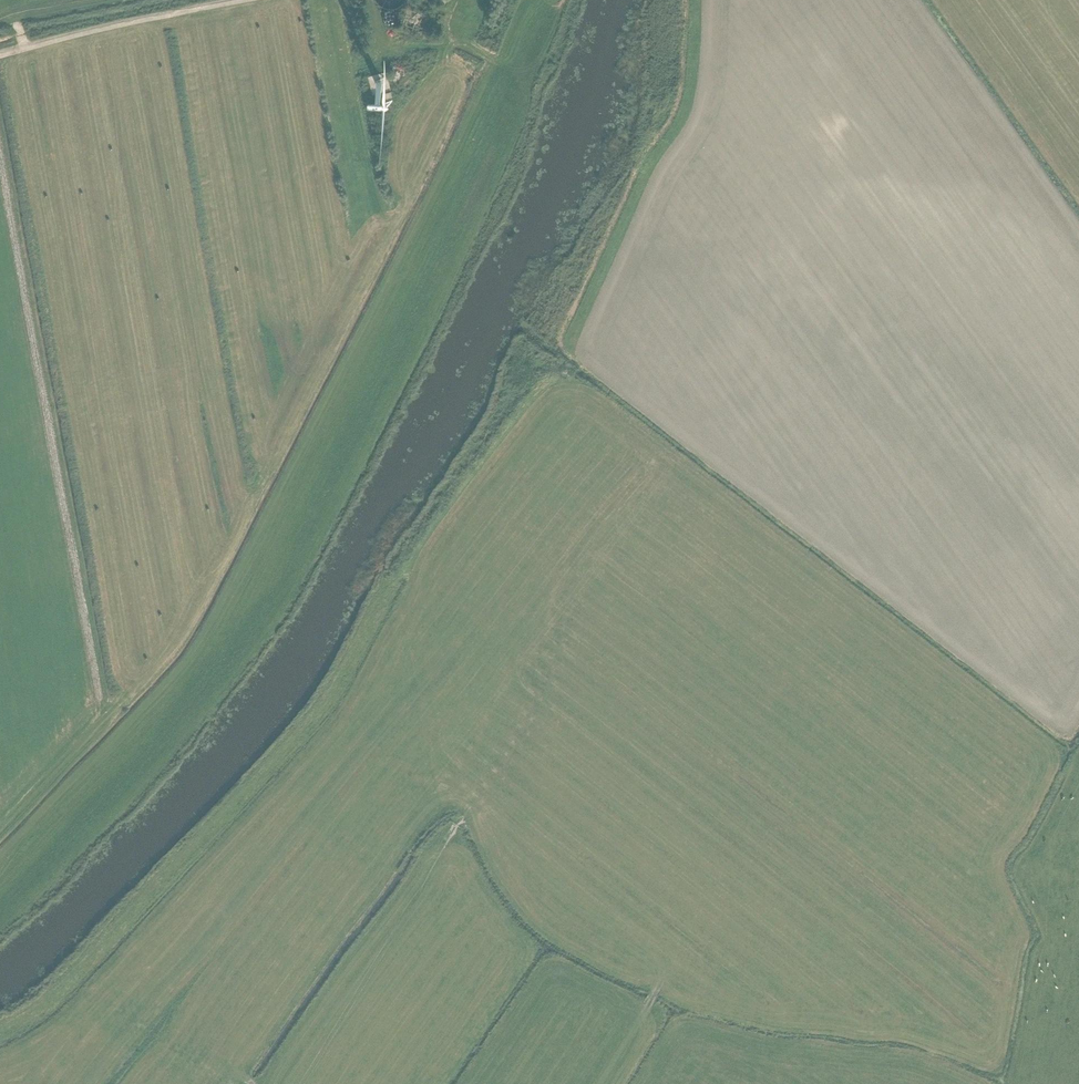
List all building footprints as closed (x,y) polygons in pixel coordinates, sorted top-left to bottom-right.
[(377,1),(378,2),(379,3),(380,4),(381,5),(382,6),(384,7),(385,7),(387,8),(388,8),(390,8),(392,8),(394,8),(395,7),(397,7),(399,6),(400,5),(401,4),(403,3),(404,2),(405,1),(405,0),(376,0),(377,1)]
